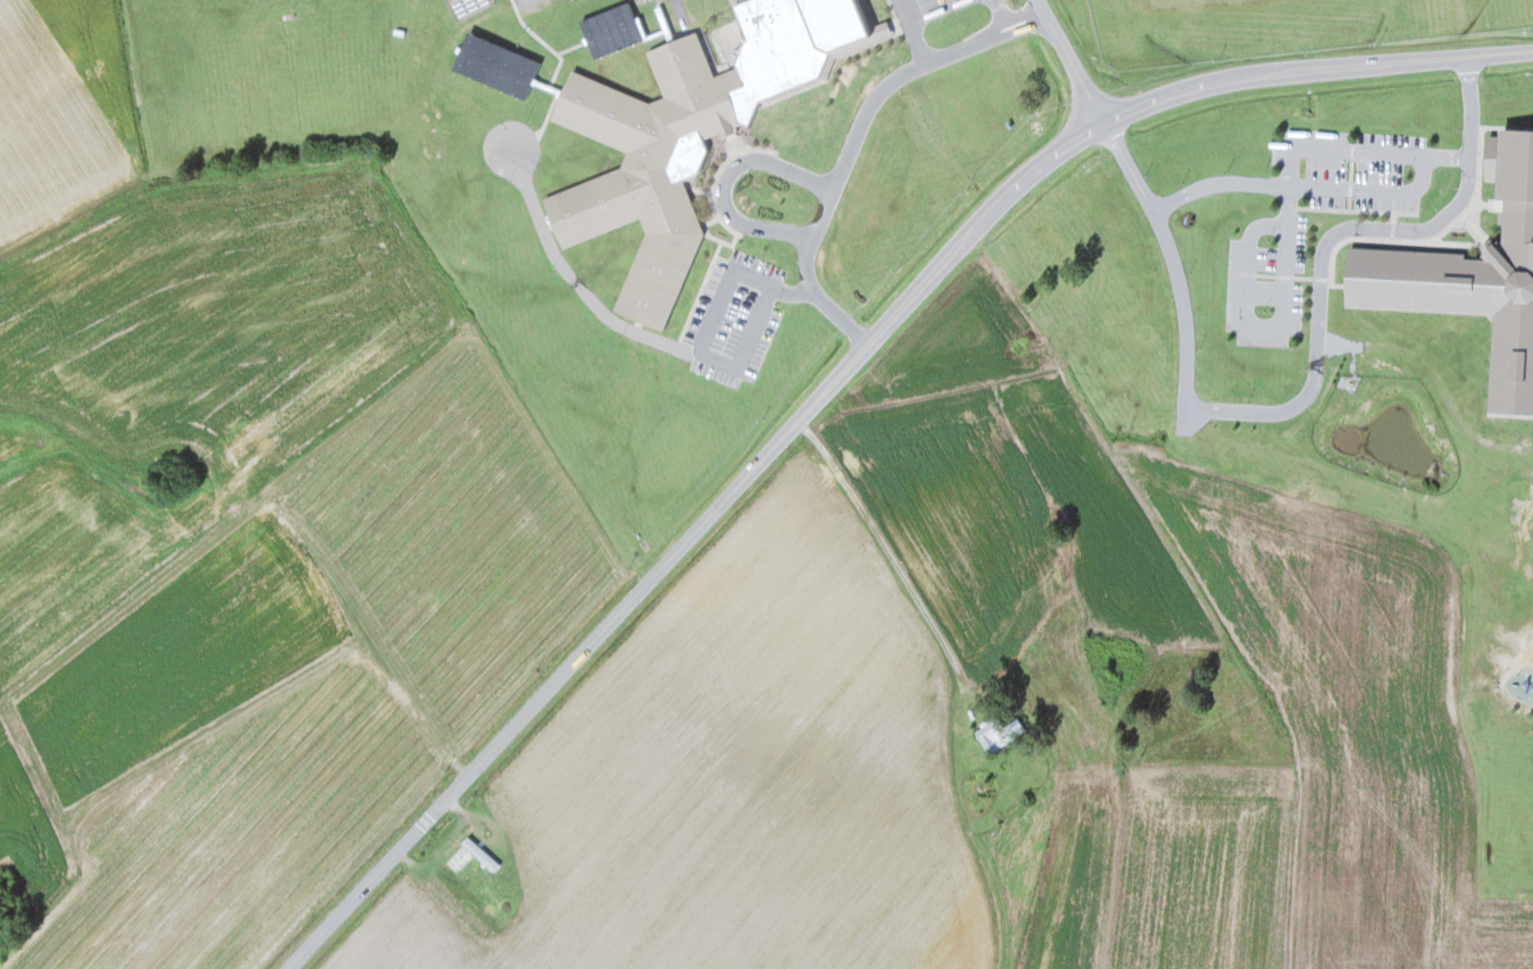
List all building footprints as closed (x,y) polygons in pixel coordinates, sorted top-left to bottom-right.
[(662,97),(654,100),(566,72),(550,124),(625,147),(618,168),(540,196),(559,247),(639,219),(642,226),(614,313),(667,330),(700,225),(683,178),(698,173),(708,141),(746,128),(742,117),(749,97),(895,44),(887,23),(856,34),(844,0),(750,0),(731,7),(735,19),(646,51),(662,97)] [(633,48),(622,12),(580,24),(591,60),(633,48)] [(539,61),(465,33),(450,71),(525,100),(539,61)] [(975,730),(988,754),(1004,745),(992,721),(975,730)] [(442,862),(455,875),(474,857),(461,844),(442,862)]
